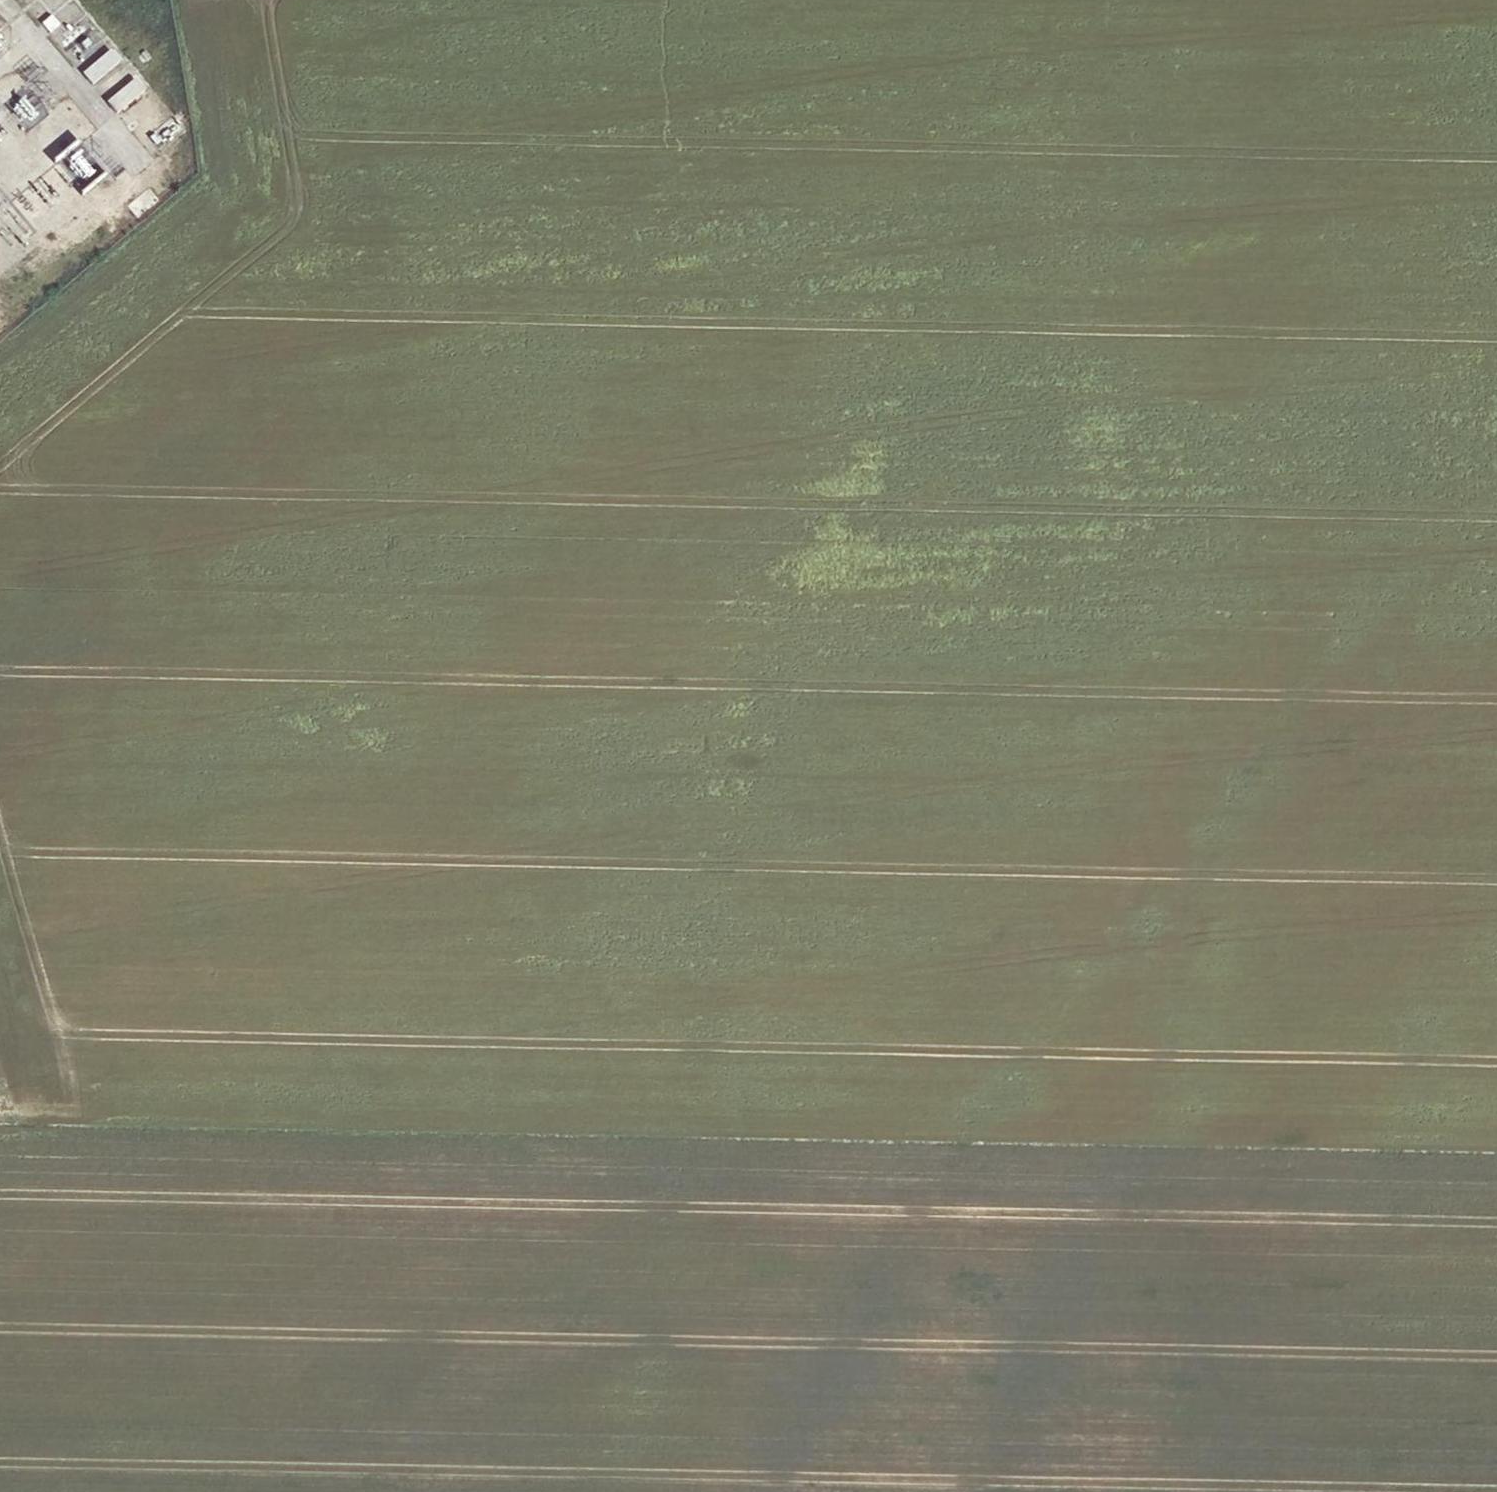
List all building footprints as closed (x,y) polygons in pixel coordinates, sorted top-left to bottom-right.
[(113,51),(86,73),(95,84),(122,62),(113,51)] [(128,89),(111,103),(120,114),(147,92),(138,81),(128,89)]
